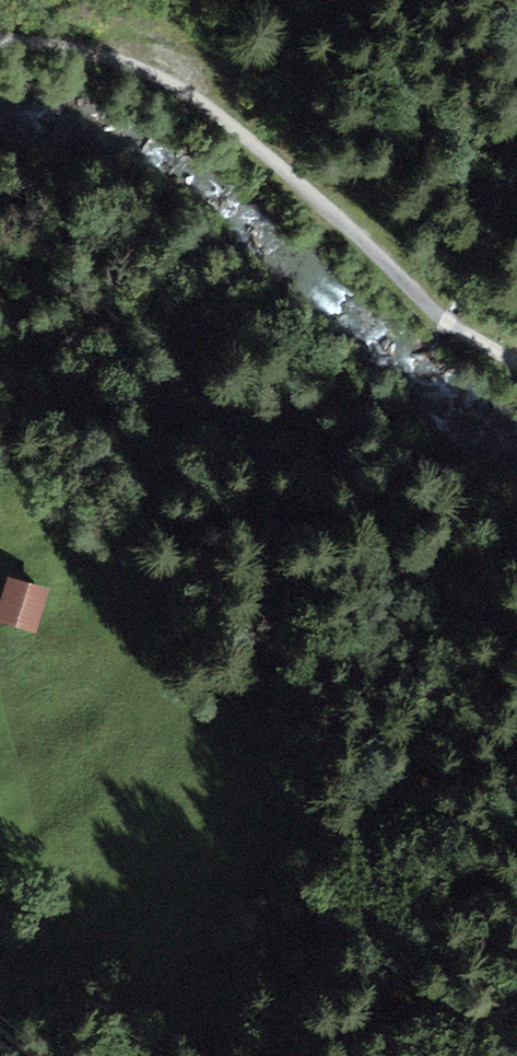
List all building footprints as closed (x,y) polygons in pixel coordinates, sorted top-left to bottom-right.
[(8,576),(0,603),(0,622),(37,633),(50,589),(8,576)]
